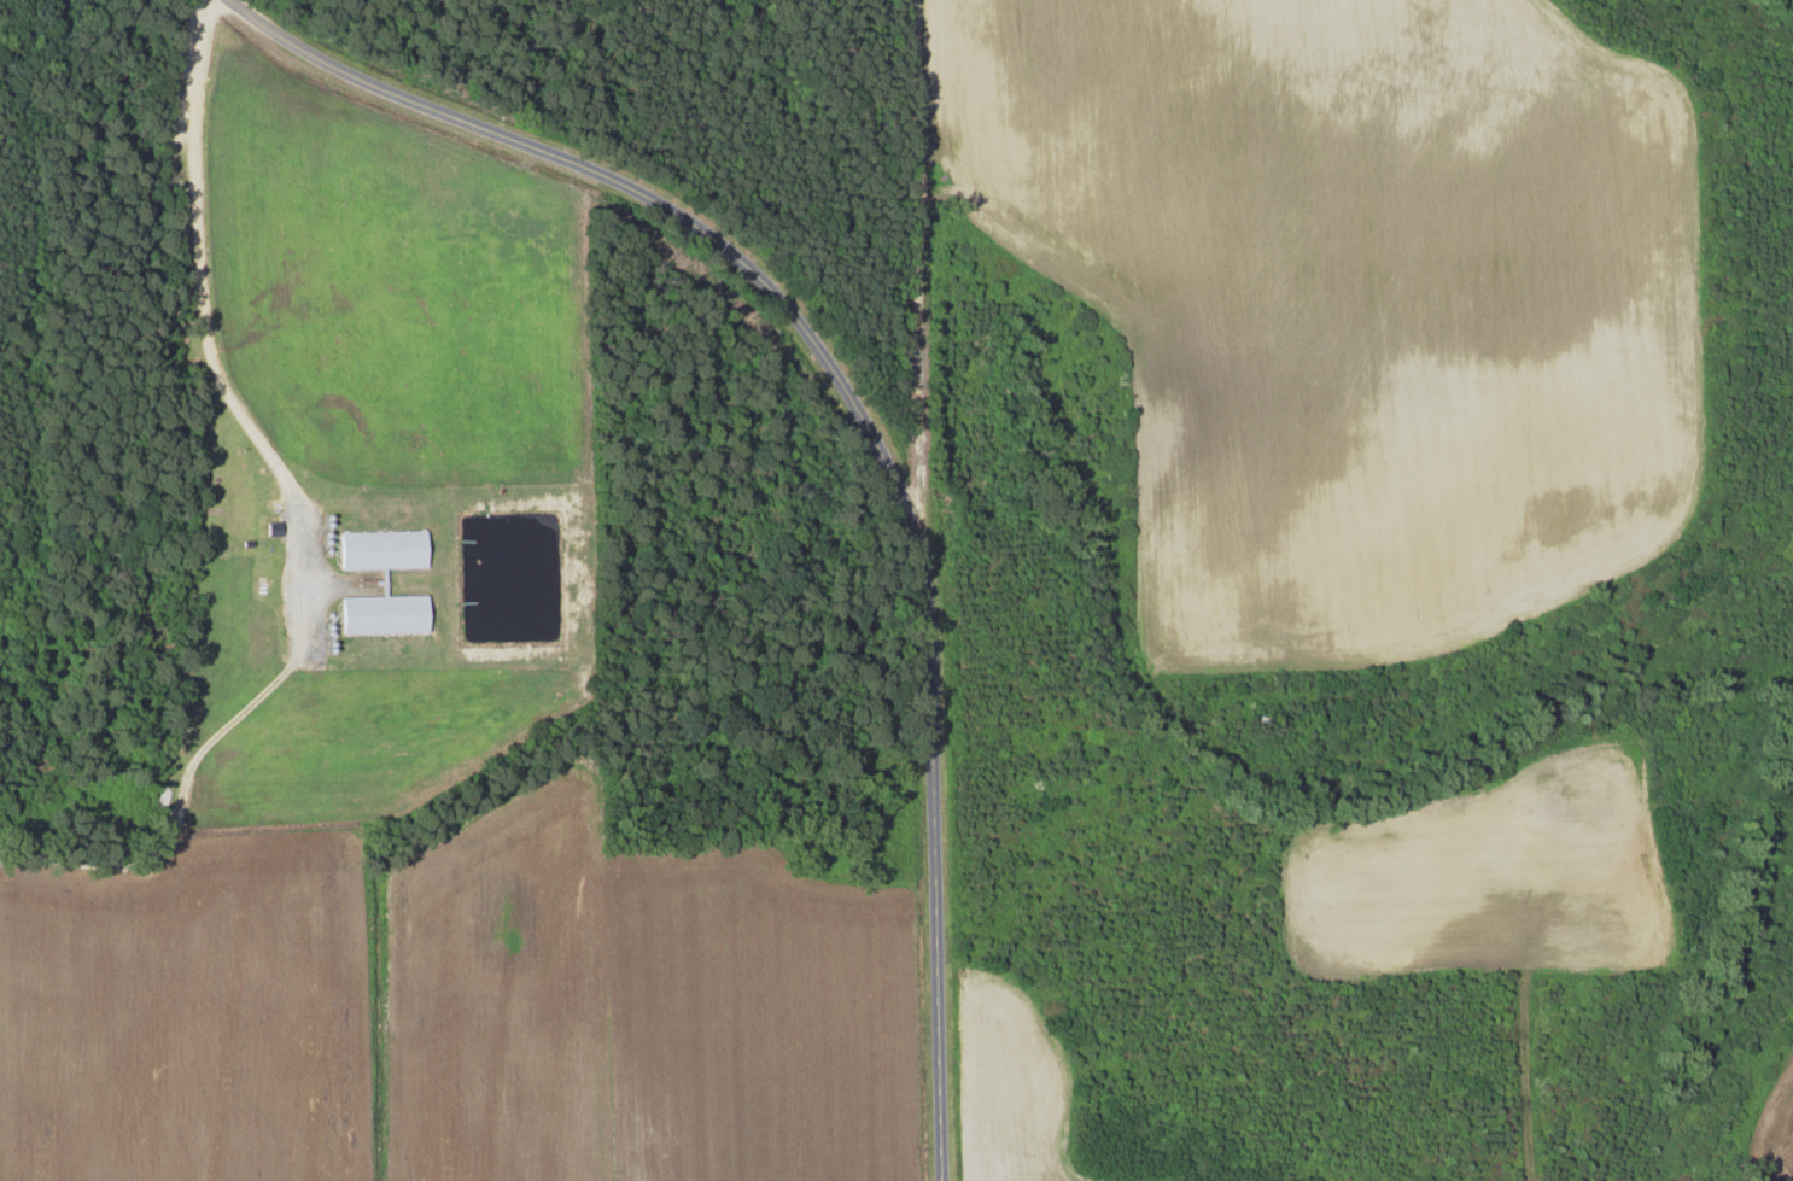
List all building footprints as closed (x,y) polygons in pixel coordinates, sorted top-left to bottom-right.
[(336,569),(424,568),(423,529),(335,532),(336,569)] [(337,635),(423,633),(422,595),(336,597),(337,635)]
